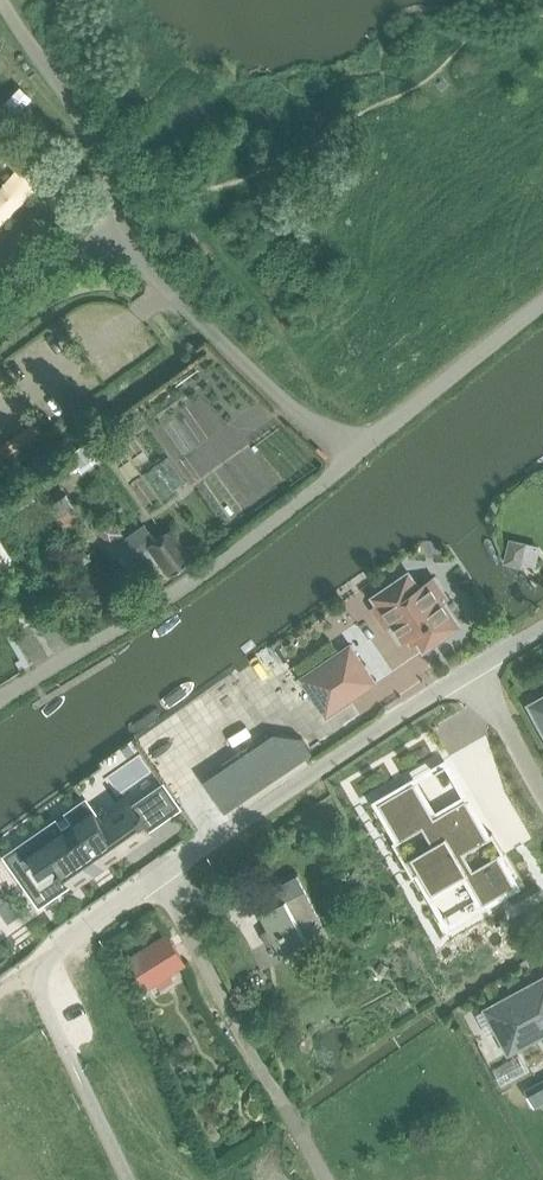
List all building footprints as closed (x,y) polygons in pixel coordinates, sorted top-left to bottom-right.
[(64,166),(55,174),(65,185),(74,178),(64,166)] [(102,458),(89,439),(50,467),(51,468),(30,483),(38,494),(57,480),(58,481),(78,467),(82,472),(102,458)] [(144,473),(162,499),(186,481),(167,456),(144,473)] [(74,538),(91,526),(62,485),(45,496),(74,538)] [(170,575),(192,559),(172,528),(155,539),(144,522),(125,536),(148,571),(162,562),(170,575)] [(17,563),(0,538),(0,575),(17,563)] [(511,538),(505,562),(522,566),(524,561),(537,564),(542,545),(511,538)] [(442,626),(453,618),(427,581),(417,588),(407,575),(373,599),(404,643),(414,636),(423,649),(447,632),(442,626)] [(326,714),(376,681),(351,643),(301,677),(326,714)] [(530,704),(542,728),(542,697),(530,704)] [(274,732),(203,780),(225,811),(312,752),(302,737),(274,732)] [(408,780),(374,799),(395,834),(417,821),(427,839),(406,851),(426,886),(460,867),(476,895),(507,877),(490,848),(467,862),(458,847),(482,833),(459,794),(427,813),(408,780)] [(164,784),(130,807),(146,830),(180,807),(164,784)] [(86,799),(7,855),(41,904),(146,830),(130,807),(104,825),(86,799)] [(264,923),(268,929),(262,932),(268,944),(274,941),(283,956),(307,943),(310,946),(329,936),(322,923),(296,875),(282,882),(284,886),(273,892),(278,901),(258,911),(264,923)] [(185,962),(168,934),(130,958),(148,986),(185,962)] [(381,962),(377,969),(384,974),(389,966),(381,962)] [(477,1014),(488,1035),(497,1030),(509,1052),(542,1034),(542,977),(485,1009),(485,1010),(477,1014)] [(183,1041),(181,1045),(182,1050),(186,1052),(190,1051),(192,1047),(191,1042),(187,1040),(183,1041)] [(541,1080),(532,1062),(522,1068),(531,1085),(541,1080)]
